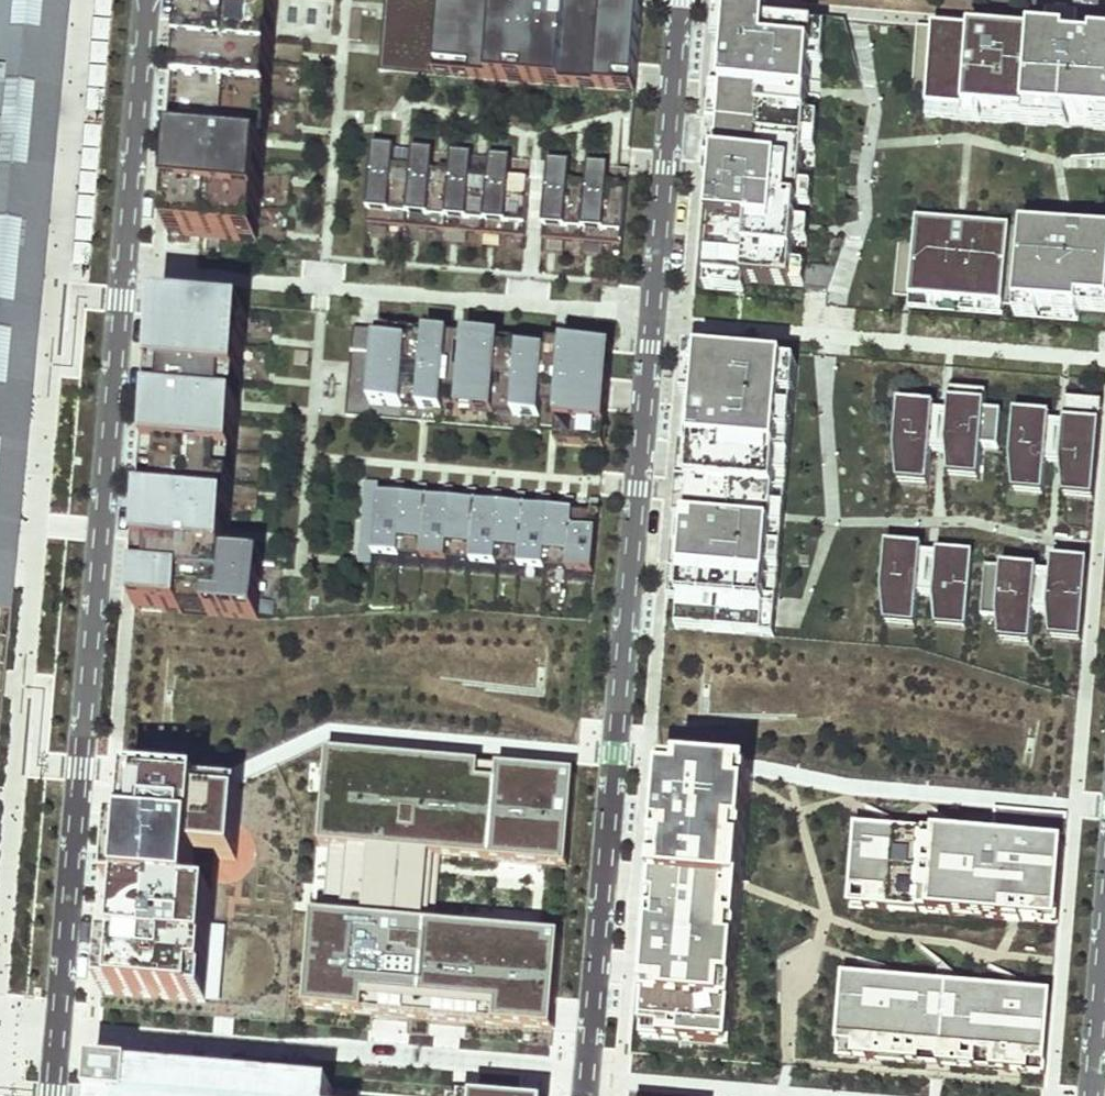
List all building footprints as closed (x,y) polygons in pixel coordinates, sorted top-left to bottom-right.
[(3,684),(12,590),(12,583),(22,475),(28,419),(30,391),(35,338),(41,281),(51,164),(61,64),(64,34),(65,21),(66,8),(67,0),(0,0),(0,714),(3,684)] [(176,129),(268,137),(279,0),(187,0),(176,129)] [(604,0),(386,0),(380,70),(635,94),(643,4),(604,0)] [(828,19),(731,11),(719,151),(814,160),(828,19)] [(1035,124),(1043,30),(936,23),(927,116),(1035,124)] [(1035,124),(1104,129),(1104,35),(1043,30),(1035,124)] [(261,241),(268,137),(176,129),(167,234),(261,241)] [(534,160),(373,148),(366,224),(525,238),(534,160)] [(799,295),(814,160),(719,151),(707,285),(799,295)] [(629,171),(534,160),(541,239),(622,246),(629,171)] [(1013,307),(1021,220),(921,212),(913,298),(1013,307)] [(1021,220),(1013,307),(1104,315),(1104,228),(1021,220)] [(162,297),(146,474),(234,480),(251,305),(162,297)] [(540,433),(541,428),(557,430),(556,445),(605,449),(613,352),(354,330),(347,417),(540,433)] [(800,358),(701,349),(686,513),(785,520),(800,358)] [(981,448),(998,449),(1001,413),(985,412),(986,395),(950,392),(946,446),(948,467),(979,470),(981,448)] [(1095,490),(1102,404),(1066,402),(1061,465),(1063,488),(1095,490)] [(935,408),(900,404),(895,451),(898,473),(929,476),(935,408)] [(1045,486),(1051,417),(1015,415),(1011,460),(1013,483),(1045,486)] [(234,480),(146,474),(136,610),(259,620),(264,564),(227,560),(234,480)] [(598,515),(378,498),(373,556),(593,573),(598,515)] [(785,520),(686,513),(676,629),(775,638),(785,520)] [(923,549),(888,547),(883,597),(886,615),(917,618),(923,549)] [(973,554),(937,551),(933,596),(937,616),(967,619),(973,554)] [(1089,564),(1053,561),(1049,613),(1051,630),(1083,632),(1089,564)] [(1038,571),(986,566),(982,616),(998,617),(1000,633),(1033,635),(1038,571)] [(331,740),(307,1025),(367,1030),(553,1046),(562,939),(425,927),(431,853),(569,865),(578,761),(397,746),(331,740)] [(765,774),(667,764),(657,878),(752,887),(765,774)] [(120,783),(102,993),(207,1002),(218,872),(210,871),(211,859),(237,862),(243,793),(120,783)] [(937,917),(945,831),(860,825),(851,907),(937,917)] [(1071,843),(945,831),(937,917),(1063,929),(1071,843)] [(736,1049),(752,887),(657,878),(641,1039),(736,1049)] [(1057,995),(848,976),(843,1034),(1052,1053),(1057,995)] [(95,1071),(93,1095),(124,1095),(129,1095),(158,1095),(160,1076),(95,1071)] [(332,1091),(160,1076),(158,1095),(332,1095),(332,1091)]
